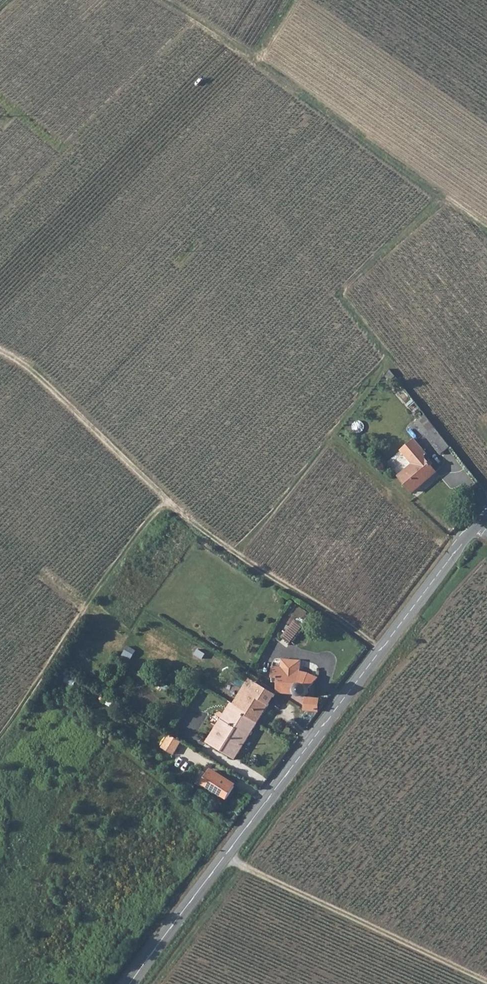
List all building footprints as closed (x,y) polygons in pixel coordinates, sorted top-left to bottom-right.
[(395,376),(390,369),(385,375),(390,381),(395,376)] [(416,422),(420,428),(430,420),(425,415),(416,422)] [(441,454),(450,447),(430,420),(420,428),(441,454)] [(436,472),(427,461),(427,453),(415,439),(401,451),(412,465),(399,476),(412,492),(436,472)] [(284,637),(292,643),(305,627),(297,621),(284,637)] [(129,663),(136,650),(127,646),(121,659),(129,663)] [(282,666),(273,666),(273,675),(279,675),(279,689),(279,690),(280,691),(300,693),(303,695),(306,696),(308,696),(312,693),(320,676),(301,670),(301,668),(301,659),(283,657),(282,666)] [(250,710),(248,715),(260,722),(265,714),(278,694),(257,681),(248,696),(245,694),(239,704),(250,710)] [(307,708),(319,710),(321,708),(322,697),(308,696),(307,708)] [(250,710),(239,704),(233,700),(208,740),(237,758),(260,722),(248,715),(250,710)] [(182,742),(170,735),(163,748),(175,755),(182,742)] [(237,785),(211,769),(203,782),(229,798),(237,785)]
